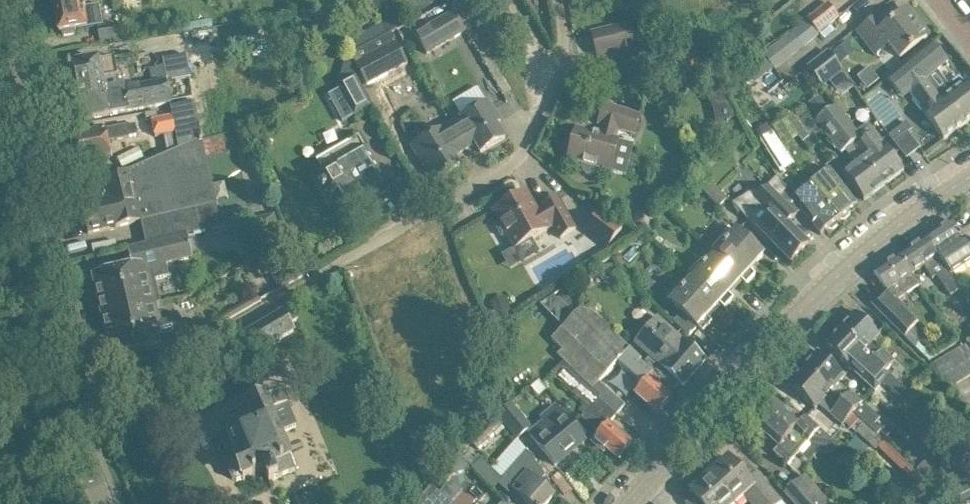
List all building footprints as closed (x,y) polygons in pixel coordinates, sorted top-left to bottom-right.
[(62,32),(64,36),(74,35),(74,29),(100,25),(96,6),(84,8),(82,0),(53,0),(59,32),(62,32)] [(622,10),(632,0),(617,0),(622,10)] [(828,3),(807,19),(818,33),(839,17),(828,3)] [(455,11),(415,34),(426,54),(466,31),(455,11)] [(876,17),(861,29),(859,31),(878,55),(891,44),(901,57),(927,37),(906,11),(885,27),(876,17)] [(792,33),(763,54),(774,69),(803,48),(802,47),(817,36),(807,23),(792,34),(792,33)] [(598,58),(635,49),(629,24),(592,33),(598,58)] [(119,39),(118,29),(99,32),(101,42),(119,39)] [(391,33),(350,55),(366,85),(407,63),(391,33)] [(926,79),(947,62),(932,43),(905,65),(915,77),(921,72),(926,79)] [(820,87),(841,71),(828,53),(807,69),(820,87)] [(60,73),(57,77),(58,85),(62,87),(64,95),(120,85),(115,58),(98,61),(79,64),(79,66),(59,70),(60,73)] [(905,65),(887,78),(902,98),(910,93),(925,112),(924,113),(944,140),(962,126),(937,93),(926,79),(921,72),(915,77),(905,65)] [(733,67),(717,76),(725,89),(741,79),(733,67)] [(758,80),(766,91),(782,80),(774,69),(758,80)] [(340,89),(328,96),(343,123),(354,117),(372,108),(354,76),(341,83),(337,85),(340,89)] [(959,77),(937,93),(962,126),(969,120),(969,91),(959,77)] [(120,85),(64,95),(65,101),(64,101),(68,123),(88,119),(108,116),(108,115),(172,104),(168,82),(121,90),(120,85)] [(728,103),(718,86),(705,95),(713,110),(714,111),(728,103)] [(860,139),(856,133),(836,107),(830,111),(819,96),(808,104),(802,95),(789,103),(795,113),(810,136),(811,137),(822,129),(840,153),(845,150),(857,166),(845,175),(864,201),(884,186),(855,148),(853,145),(860,139)] [(500,121),(488,100),(449,123),(465,150),(475,144),(480,153),(505,139),(496,124),(500,121)] [(195,102),(170,107),(178,150),(180,150),(201,140),(195,102)] [(639,117),(622,113),(603,108),(598,124),(601,125),(598,135),(576,129),(567,160),(582,164),(581,168),(583,171),(585,174),(589,175),(593,174),(595,172),(597,168),(610,172),(618,141),(615,140),(618,130),(635,134),(639,117)] [(752,123),(780,172),(792,165),(761,112),(752,117),(755,122),(752,123)] [(802,143),(810,136),(795,113),(778,124),(781,130),(789,125),(802,143)] [(175,134),(172,117),(151,121),(154,138),(175,134)] [(455,156),(465,150),(449,123),(411,145),(413,149),(423,166),(427,164),(435,179),(460,165),(455,156)] [(853,145),(855,148),(884,186),(904,171),(884,144),(883,145),(875,133),(874,134),(867,124),(856,133),(860,139),(853,145)] [(108,172),(106,159),(110,158),(107,142),(129,138),(129,137),(137,135),(136,125),(126,127),(125,126),(86,133),(87,136),(71,139),(73,150),(72,153),(73,159),(75,161),(75,164),(89,162),(92,175),(108,172)] [(907,131),(894,142),(907,159),(921,148),(907,131)] [(388,188),(378,171),(359,136),(329,153),(316,160),(322,171),(314,175),(319,185),(329,202),(336,198),(345,213),(388,188)] [(125,173),(105,181),(109,200),(121,197),(208,168),(201,140),(178,150),(125,173)] [(83,209),(81,212),(83,222),(86,224),(89,234),(141,222),(146,244),(187,234),(187,235),(221,227),(216,205),(208,168),(121,197),(109,200),(86,205),(82,206),(83,209)] [(857,206),(845,190),(829,171),(811,185),(839,221),(840,220),(844,220),(849,217),(849,213),(857,206)] [(796,215),(795,214),(780,198),(786,192),(777,177),(759,194),(755,190),(732,204),(756,231),(766,240),(768,238),(791,263),(809,246),(787,224),(796,215)] [(726,200),(728,199),(713,180),(710,183),(702,190),(717,207),(726,200)] [(839,221),(811,185),(793,199),(820,235),(829,229),(833,229),(837,226),(838,222),(839,221)] [(501,236),(507,238),(509,237),(516,249),(547,230),(546,229),(553,226),(561,239),(575,230),(567,214),(556,197),(542,206),(542,207),(536,211),(525,192),(494,211),(501,223),(498,224),(497,229),(501,236)] [(225,224),(251,220),(249,208),(223,212),(225,224)] [(641,210),(634,217),(633,225),(639,231),(648,231),(654,226),(654,217),(648,211),(641,210)] [(585,230),(591,236),(606,248),(622,230),(600,212),(585,230)] [(925,239),(943,266),(945,265),(949,271),(951,270),(953,273),(969,262),(969,253),(968,249),(969,248),(969,229),(968,227),(959,233),(951,222),(925,239)] [(763,256),(748,242),(736,231),(727,240),(723,237),(710,251),(714,255),(741,280),(746,285),(755,275),(750,270),(763,256)] [(133,266),(93,275),(103,316),(155,305),(161,303),(155,280),(169,277),(166,264),(193,258),(187,235),(187,234),(146,244),(128,248),(133,266)] [(900,256),(911,272),(923,264),(932,277),(936,274),(951,295),(960,288),(951,275),(953,273),(951,270),(949,271),(945,265),(943,266),(925,239),(923,240),(920,239),(916,242),(915,245),(900,256)] [(728,294),(741,280),(714,255),(706,264),(702,260),(688,275),(692,278),(719,304),(724,309),(733,299),(728,294)] [(910,273),(911,272),(900,256),(874,273),(886,291),(873,305),(929,359),(933,357),(918,343),(917,330),(915,328),(920,322),(897,300),(904,294),(918,285),(910,273)] [(706,317),(719,304),(692,278),(684,287),(680,283),(666,298),(682,313),(673,322),(689,336),(697,327),(703,332),(712,322),(706,317)] [(556,355),(563,362),(602,396),(598,400),(616,416),(625,405),(606,389),(600,383),(617,364),(642,385),(634,394),(657,414),(672,398),(656,384),(660,381),(639,363),(640,362),(565,288),(539,305),(562,328),(552,340),(561,349),(556,355)] [(155,305),(103,316),(112,358),(161,347),(161,346),(185,341),(184,337),(181,321),(180,319),(162,323),(160,311),(162,311),(161,303),(155,305)] [(289,325),(297,320),(292,310),(284,315),(282,313),(240,337),(252,357),(294,333),(289,325)] [(841,329),(896,380),(905,370),(895,361),(874,340),(878,335),(856,314),(849,321),(845,321),(842,324),(842,328),(841,329)] [(705,360),(690,347),(657,318),(646,331),(635,344),(650,357),(644,364),(674,390),(680,383),(683,386),(694,373),(705,360)] [(907,392),(841,329),(839,331),(836,331),(832,334),(832,338),(825,345),(848,367),(875,392),(883,383),(900,399),(907,392)] [(968,344),(930,366),(967,408),(969,405),(969,348),(968,344)] [(804,368),(803,369),(877,435),(881,430),(875,425),(880,418),(862,402),(863,400),(840,379),(843,376),(818,353),(811,360),(807,360),(804,364),(804,368)] [(602,396),(563,362),(550,375),(584,405),(579,411),(584,415),(581,419),(599,434),(591,442),(604,453),(606,450),(617,460),(631,444),(609,424),(616,416),(598,400),(602,396)] [(926,481),(877,435),(803,369),(802,371),(798,371),(795,374),(795,378),(788,385),(814,409),(819,403),(842,424),(844,422),(876,450),(878,448),(920,489),(926,481)] [(269,482),(287,474),(295,471),(279,433),(295,427),(282,394),(237,413),(242,423),(226,430),(238,459),(235,461),(235,462),(229,464),(228,469),(232,480),(237,482),(243,479),(243,480),(264,471),(269,482)] [(757,421),(754,424),(779,446),(773,453),(788,466),(799,454),(809,442),(819,451),(833,454),(840,447),(820,430),(806,417),(799,424),(774,402),(764,413),(760,413),(756,417),(757,421)] [(516,438),(530,428),(509,403),(496,413),(516,438)] [(529,435),(555,466),(585,440),(572,425),(560,410),(556,406),(541,418),(544,423),(529,435)] [(526,450),(500,480),(527,503),(547,503),(554,496),(539,483),(545,476),(530,455),(526,450)] [(933,452),(916,470),(929,482),(945,464),(933,452)] [(734,503),(735,503),(743,497),(749,503),(779,503),(781,502),(757,474),(749,481),(729,458),(709,475),(734,503)] [(472,469),(488,485),(498,476),(482,459),(472,469)] [(709,475),(690,493),(700,503),(734,503),(709,475)] [(785,493),(794,503),(821,503),(800,480),(785,493)] [(415,503),(450,503),(431,487),(415,503)]
